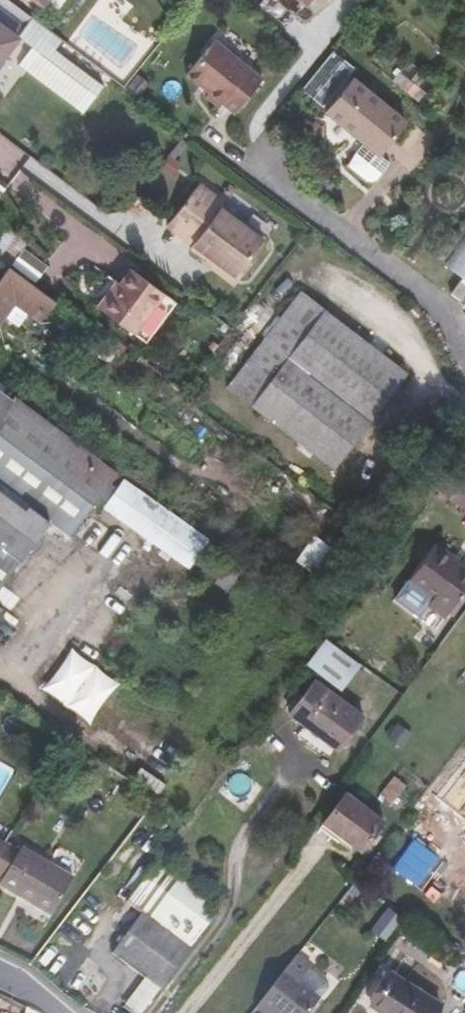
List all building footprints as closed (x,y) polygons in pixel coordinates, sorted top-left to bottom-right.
[(10,0),(0,0),(0,60),(16,39),(33,17),(10,0)] [(188,75),(210,92),(207,96),(220,106),(223,102),(237,113),(264,78),(214,40),(188,75)] [(353,79),(327,112),(364,142),(354,154),(349,164),(366,178),(372,180),(377,177),(389,162),(379,154),(405,121),(353,79)] [(226,201),(200,181),(170,220),(194,241),(190,246),(207,259),(208,260),(211,256),(239,278),(268,241),(222,206),(226,201)] [(2,260),(21,236),(7,226),(5,228),(0,224),(0,258),(2,260)] [(2,260),(22,275),(31,263),(20,254),(29,242),(23,237),(21,236),(2,260)] [(208,260),(207,259),(205,262),(234,285),(239,278),(211,256),(208,260)] [(9,265),(0,275),(0,300),(35,326),(54,299),(26,278),(22,275),(9,265)] [(164,293),(132,269),(121,283),(117,280),(98,306),(134,333),(164,293)] [(302,291),(228,387),(333,468),(406,372),(302,291)] [(143,340),(176,305),(169,299),(136,333),(143,340)] [(49,519),(70,535),(115,475),(0,390),(0,585),(49,519)] [(418,422),(432,432),(439,424),(425,414),(418,422)] [(464,452),(436,490),(460,508),(464,501),(464,453),(464,452)] [(105,507),(189,566),(207,540),(124,481),(105,507)] [(409,579),(434,597),(428,604),(445,617),(464,591),(464,572),(452,562),(455,559),(436,544),(409,579)] [(217,579),(226,565),(207,550),(198,564),(217,579)] [(316,550),(305,564),(318,573),(328,559),(316,550)] [(238,574),(226,565),(217,579),(215,581),(226,590),(238,574)] [(326,640),(307,665),(342,692),(362,666),(326,640)] [(97,719),(117,676),(66,652),(46,695),(97,719)] [(290,713),(337,749),(362,715),(315,680),(290,713)] [(380,794),(392,803),(407,784),(395,775),(380,794)] [(323,822),(362,850),(384,820),(346,792),(323,822)] [(439,826),(414,858),(464,897),(464,847),(439,826)] [(6,838),(3,844),(0,849),(0,878),(2,879),(0,883),(0,884),(52,915),(74,878),(6,838)] [(131,1012),(142,1012),(220,909),(157,861),(127,901),(142,912),(112,953),(145,978),(123,1007),(131,1012)] [(309,967),(298,982),(285,971),(260,1002),(273,1012),(276,1007),(283,1012),(309,1012),(320,999),(319,998),(327,988),(328,982),(309,967)] [(383,1012),(432,1012),(439,1003),(391,972),(370,1005),(383,1012)]
